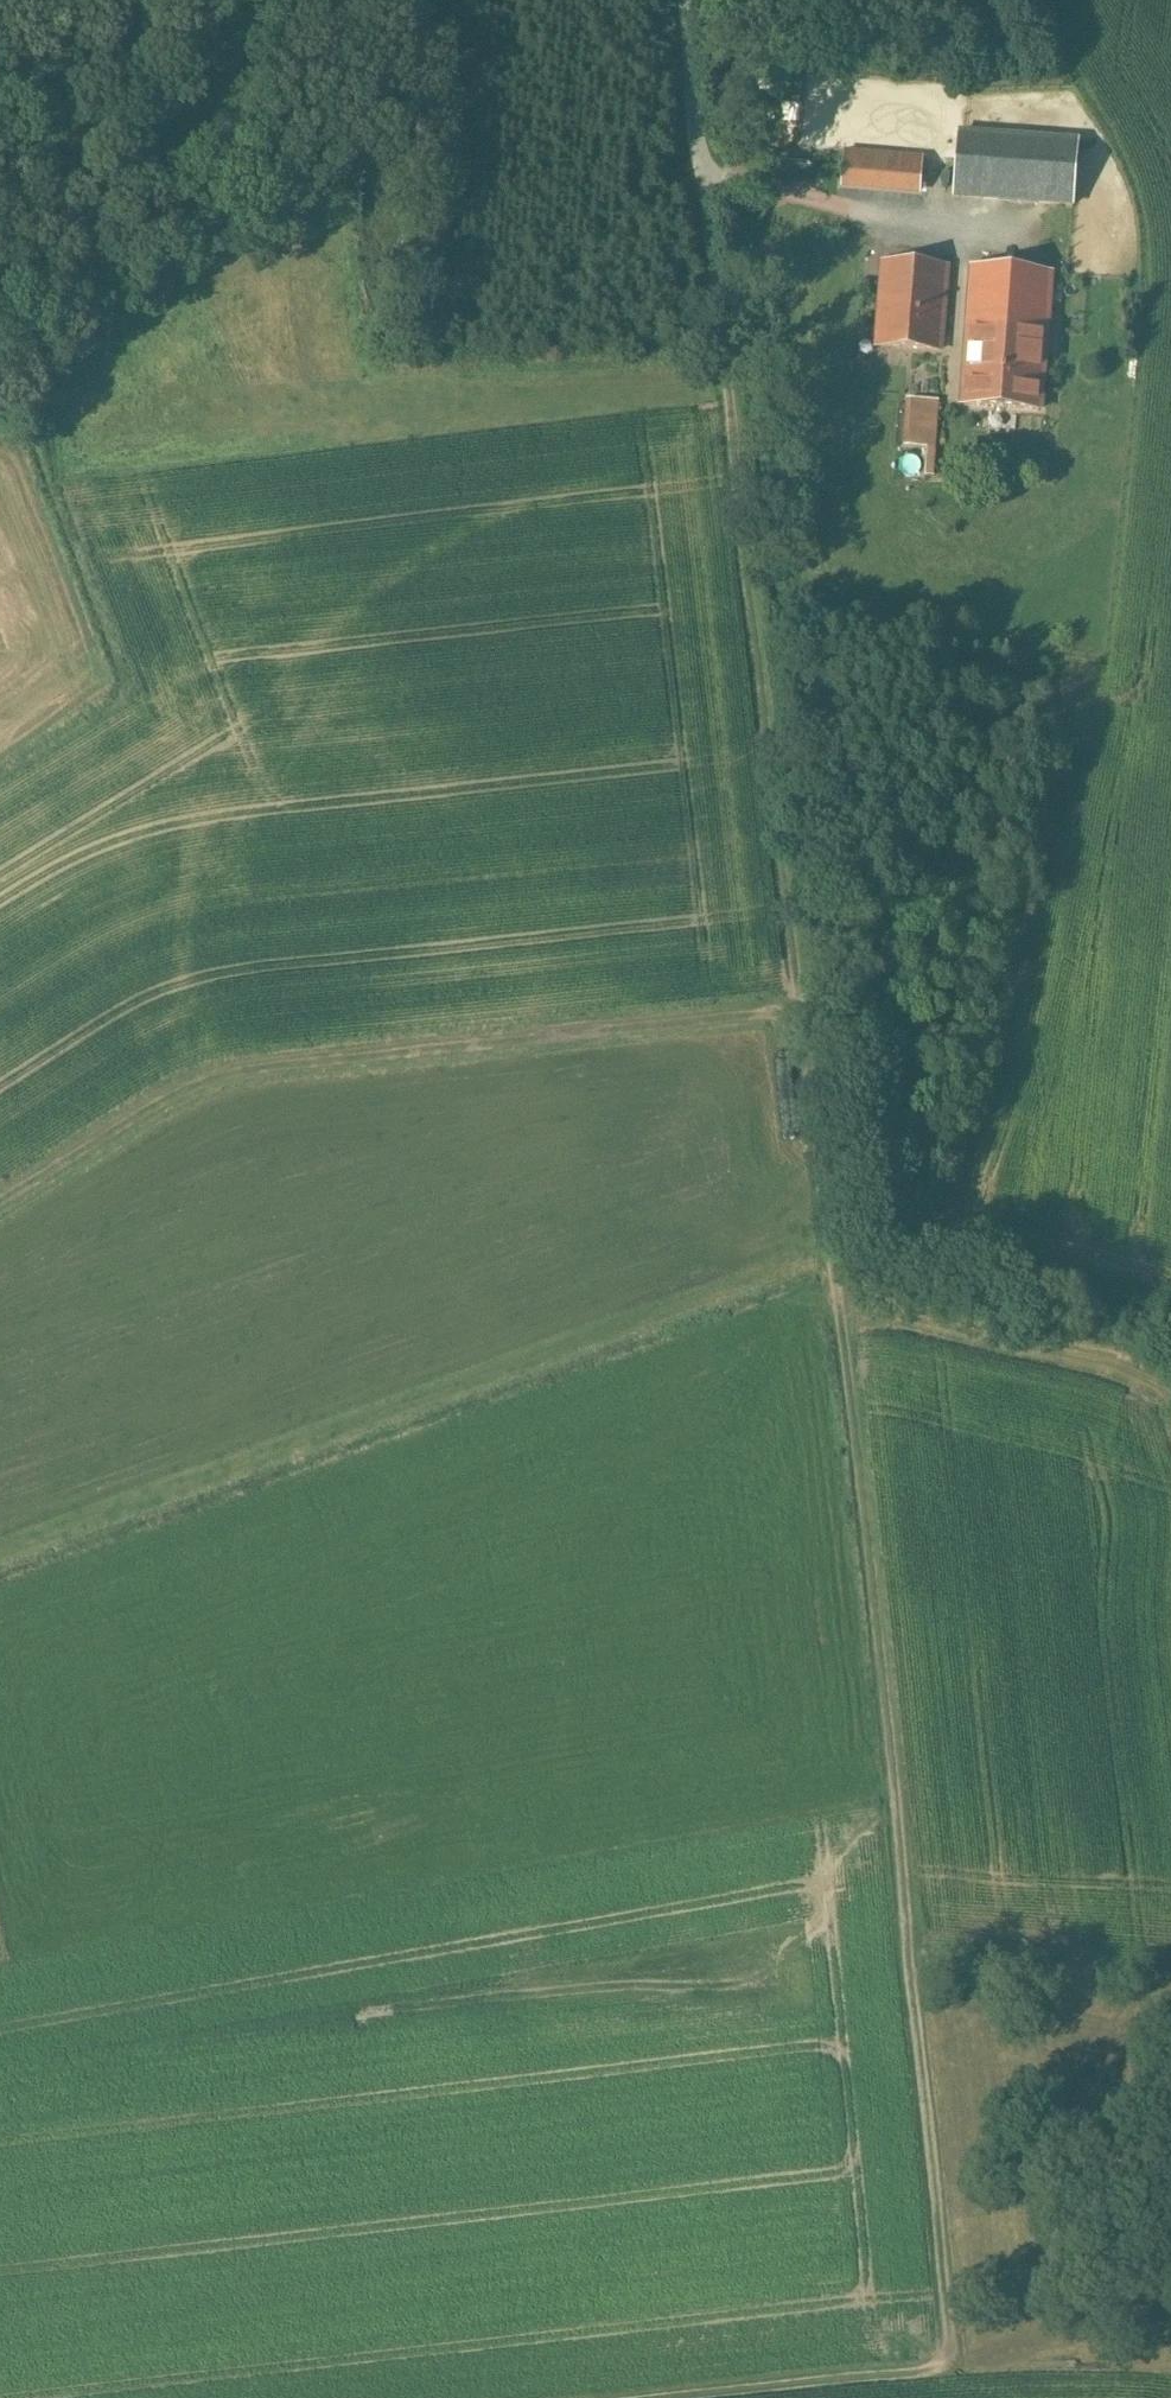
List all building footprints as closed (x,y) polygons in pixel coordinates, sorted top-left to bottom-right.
[(1079,142),(960,134),(956,196),(1074,204),(1079,142)] [(920,191),(921,152),(841,149),(839,189),(920,191)] [(946,266),(884,262),(878,346),(940,350),(946,266)] [(974,268),(969,351),(1004,353),(1004,346),(1043,349),(1048,273),(974,268)] [(969,351),(965,405),(1039,410),(1043,349),(1004,346),(1004,353),(969,351)] [(928,473),(940,473),(941,397),(906,397),(906,446),(928,446),(928,473)]
